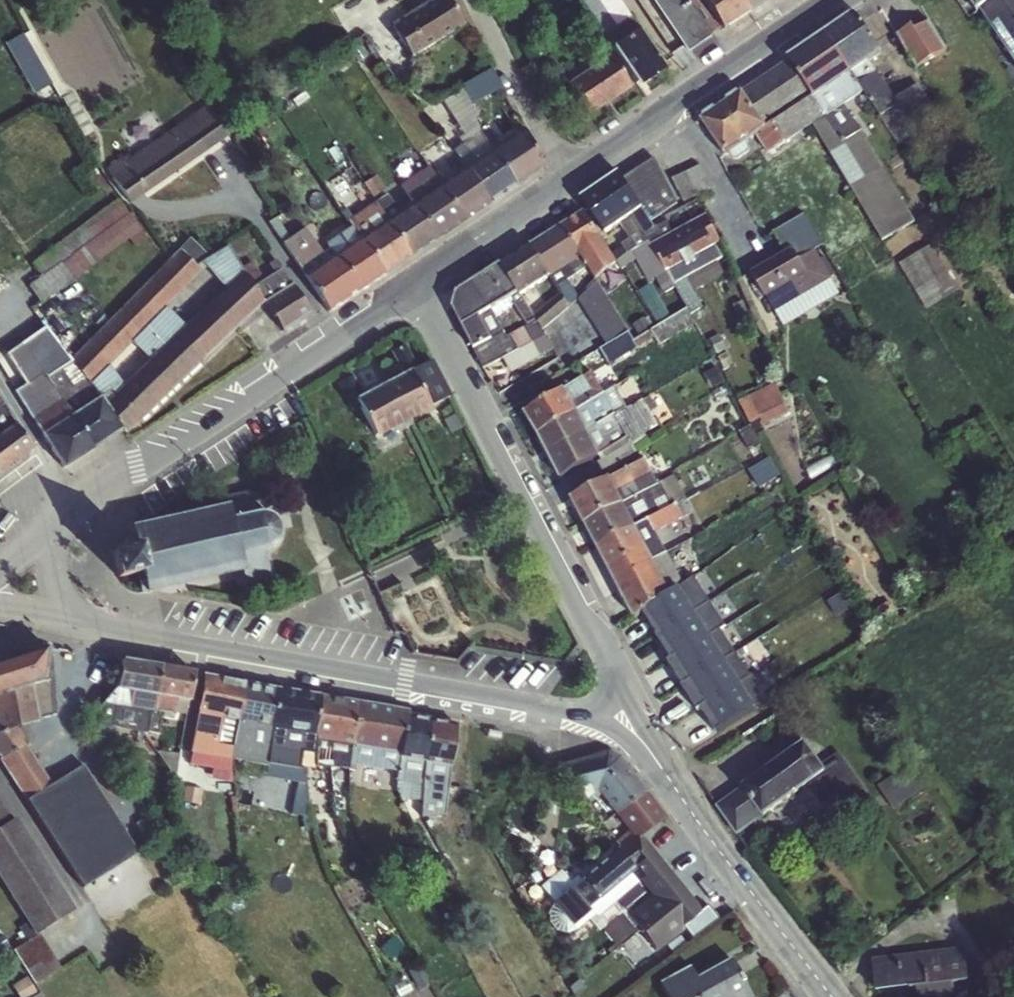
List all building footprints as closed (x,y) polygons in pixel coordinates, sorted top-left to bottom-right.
[(469,23),(455,0),(429,0),(393,21),(413,55),(469,23)] [(606,32),(632,12),(623,0),(582,0),(606,32)] [(740,0),(686,0),(650,0),(686,52),(748,13),(740,0)] [(748,13),(768,0),(740,0),(748,13)] [(977,15),(980,13),(1013,63),(1013,0),(967,0),(977,15)] [(825,33),(863,93),(899,145),(918,135),(913,127),(936,112),(918,84),(894,98),(869,63),(883,54),(856,12),(825,33)] [(665,70),(628,16),(602,35),(639,88),(665,70)] [(933,17),(902,32),(918,65),(949,50),(933,17)] [(35,92),(59,82),(37,27),(13,37),(35,92)] [(767,129),(755,138),(767,154),(812,127),(882,242),(914,223),(845,105),(863,93),(825,33),(741,91),(767,129)] [(557,100),(574,125),(632,88),(610,55),(565,84),(569,91),(557,100)] [(445,95),(472,142),(488,133),(472,104),(505,85),(494,67),(445,95)] [(767,129),(741,91),(699,119),(724,156),(736,160),(749,153),(748,142),(755,138),(767,129)] [(105,169),(130,205),(229,138),(205,106),(123,163),(119,159),(105,169)] [(491,150),(515,187),(543,168),(523,128),(491,150)] [(515,187),(491,150),(464,167),(489,205),(515,187)] [(643,210),(651,221),(677,203),(654,159),(623,179),(618,174),(581,199),(605,235),(620,225),(643,210)] [(489,205),(464,167),(439,185),(463,222),(489,205)] [(463,222),(439,185),(386,220),(410,257),(463,222)] [(41,276),(28,285),(40,304),(128,240),(134,248),(147,240),(129,213),(127,214),(117,200),(32,264),(41,276)] [(529,244),(571,308),(578,302),(597,280),(616,265),(617,260),(613,254),(610,248),(582,209),(529,244)] [(643,210),(620,225),(630,241),(621,245),(626,254),(617,260),(616,265),(621,270),(636,262),(647,282),(655,279),(663,295),(676,289),(697,324),(706,319),(693,293),(726,275),(721,264),(724,260),(717,247),(721,243),(705,214),(673,231),(667,221),(654,227),(651,221),(643,210)] [(359,238),(383,276),(410,257),(386,220),(359,238)] [(383,276),(359,238),(331,256),(356,293),(383,276)] [(178,250),(201,272),(205,268),(225,289),(243,272),(241,268),(227,246),(208,257),(189,239),(178,250)] [(904,258),(925,306),(966,287),(944,240),(904,258)] [(501,263),(544,330),(571,308),(529,244),(501,263)] [(792,248),(749,273),(775,313),(831,280),(814,249),(799,258),(792,248)] [(69,360),(71,363),(85,379),(86,380),(100,397),(105,404),(124,386),(110,366),(131,343),(150,361),(166,346),(185,327),(166,308),(201,272),(178,250),(124,305),(80,349),(69,360)] [(328,312),(356,293),(331,256),(303,275),(328,312)] [(243,272),(263,302),(275,294),(266,278),(262,280),(251,261),(241,268),(243,272)] [(544,330),(501,263),(456,292),(451,306),(483,370),(505,360),(511,372),(553,349),(544,330)] [(266,278),(275,294),(292,283),(281,268),(266,278)] [(185,327),(166,346),(189,375),(263,304),(263,302),(243,272),(225,289),(185,327)] [(263,302),(263,304),(281,332),(310,314),(292,283),(275,294),(263,302)] [(658,315),(669,309),(654,283),(643,289),(658,315)] [(71,363),(69,360),(45,327),(6,354),(25,385),(14,392),(30,417),(40,435),(70,416),(100,397),(86,380),(85,379),(71,386),(60,370),(71,363)] [(374,438),(451,398),(431,359),(416,367),(404,344),(389,352),(401,374),(362,394),(352,376),(336,384),(351,413),(359,409),(374,438)] [(166,346),(150,361),(124,386),(105,404),(100,397),(123,431),(121,432),(125,436),(189,375),(166,346)] [(536,436),(605,394),(590,372),(524,412),(536,436)] [(753,392),(767,425),(794,413),(780,380),(753,392)] [(547,457),(628,408),(615,389),(605,394),(536,436),(547,457)] [(100,397),(70,416),(94,450),(121,432),(123,431),(100,397)] [(628,408),(547,457),(560,481),(600,457),(603,460),(658,427),(651,413),(655,409),(648,397),(628,408)] [(14,423),(0,399),(0,434),(14,423)] [(70,416),(40,435),(63,470),(94,450),(70,416)] [(0,434),(0,447),(12,465),(33,449),(14,423),(0,434)] [(12,465),(0,447),(0,473),(12,465)] [(584,525),(657,486),(644,460),(569,499),(584,525)] [(657,486),(584,525),(596,549),(685,500),(675,476),(657,486)] [(281,537),(279,523),(272,516),(255,510),(250,491),(224,496),(225,504),(130,526),(133,545),(108,552),(115,580),(135,577),(139,594),(148,594),(241,573),(244,580),(269,574),(265,553),(275,546),(281,537)] [(613,581),(667,553),(663,545),(668,541),(667,537),(682,528),(679,521),(691,515),(685,500),(596,549),(613,581)] [(667,553),(613,581),(633,620),(663,599),(681,583),(667,553)] [(83,888),(138,854),(82,765),(50,784),(27,747),(33,737),(26,726),(56,713),(50,647),(0,663),(0,766),(83,888)] [(116,691),(155,697),(160,668),(122,661),(116,691)] [(155,697),(156,698),(177,701),(189,703),(194,673),(160,668),(155,697)] [(197,714),(238,722),(245,684),(203,676),(197,714)] [(245,684),(238,722),(271,729),(276,690),(245,684)] [(276,690),(271,729),(314,736),(320,697),(276,690)] [(155,697),(116,691),(103,704),(97,713),(101,722),(87,729),(106,762),(121,752),(108,729),(111,730),(112,727),(146,734),(148,734),(152,712),(156,698),(155,697)] [(152,712),(148,734),(158,736),(161,719),(162,719),(163,714),(174,716),(177,701),(156,698),(152,712)] [(704,710),(680,723),(693,746),(717,733),(704,710)] [(238,722),(197,714),(190,753),(231,760),(233,747),(235,741),(238,722)] [(238,722),(235,741),(248,744),(245,763),(266,766),(266,764),(269,749),(271,729),(238,722)] [(266,764),(266,766),(263,780),(296,785),(306,786),(316,786),(316,777),(316,752),(316,740),(316,736),(314,736),(271,729),(269,749),(266,764)] [(233,747),(231,760),(245,763),(248,744),(235,741),(233,747)] [(352,766),(353,742),(321,741),(320,756),(334,757),(333,765),(352,766)] [(804,742),(715,807),(737,836),(806,788),(827,818),(865,791),(839,755),(822,765),(804,742)] [(179,754),(156,752),(174,780),(179,754)] [(596,792),(614,814),(643,791),(620,759),(607,752),(557,766),(583,799),(596,792)] [(897,807),(919,791),(903,768),(881,784),(897,807)] [(306,786),(296,785),(299,815),(309,813),(306,786)] [(664,819),(643,791),(614,814),(631,836),(642,836),(664,819)] [(12,821),(0,802),(0,828),(12,821)] [(146,817),(135,824),(151,846),(162,839),(146,817)] [(0,828),(0,881),(35,937),(39,934),(76,911),(16,818),(12,821),(0,828)] [(671,918),(690,901),(642,836),(631,836),(552,903),(572,926),(589,913),(588,908),(635,869),(671,918)] [(631,912),(606,922),(614,942),(639,931),(631,912)] [(39,934),(35,937),(13,951),(34,986),(61,969),(39,934)] [(954,985),(969,983),(963,948),(872,960),(876,993),(917,989),(918,996),(955,996),(954,985)] [(729,958),(695,976),(689,965),(658,983),(666,996),(751,996),(729,958)]
